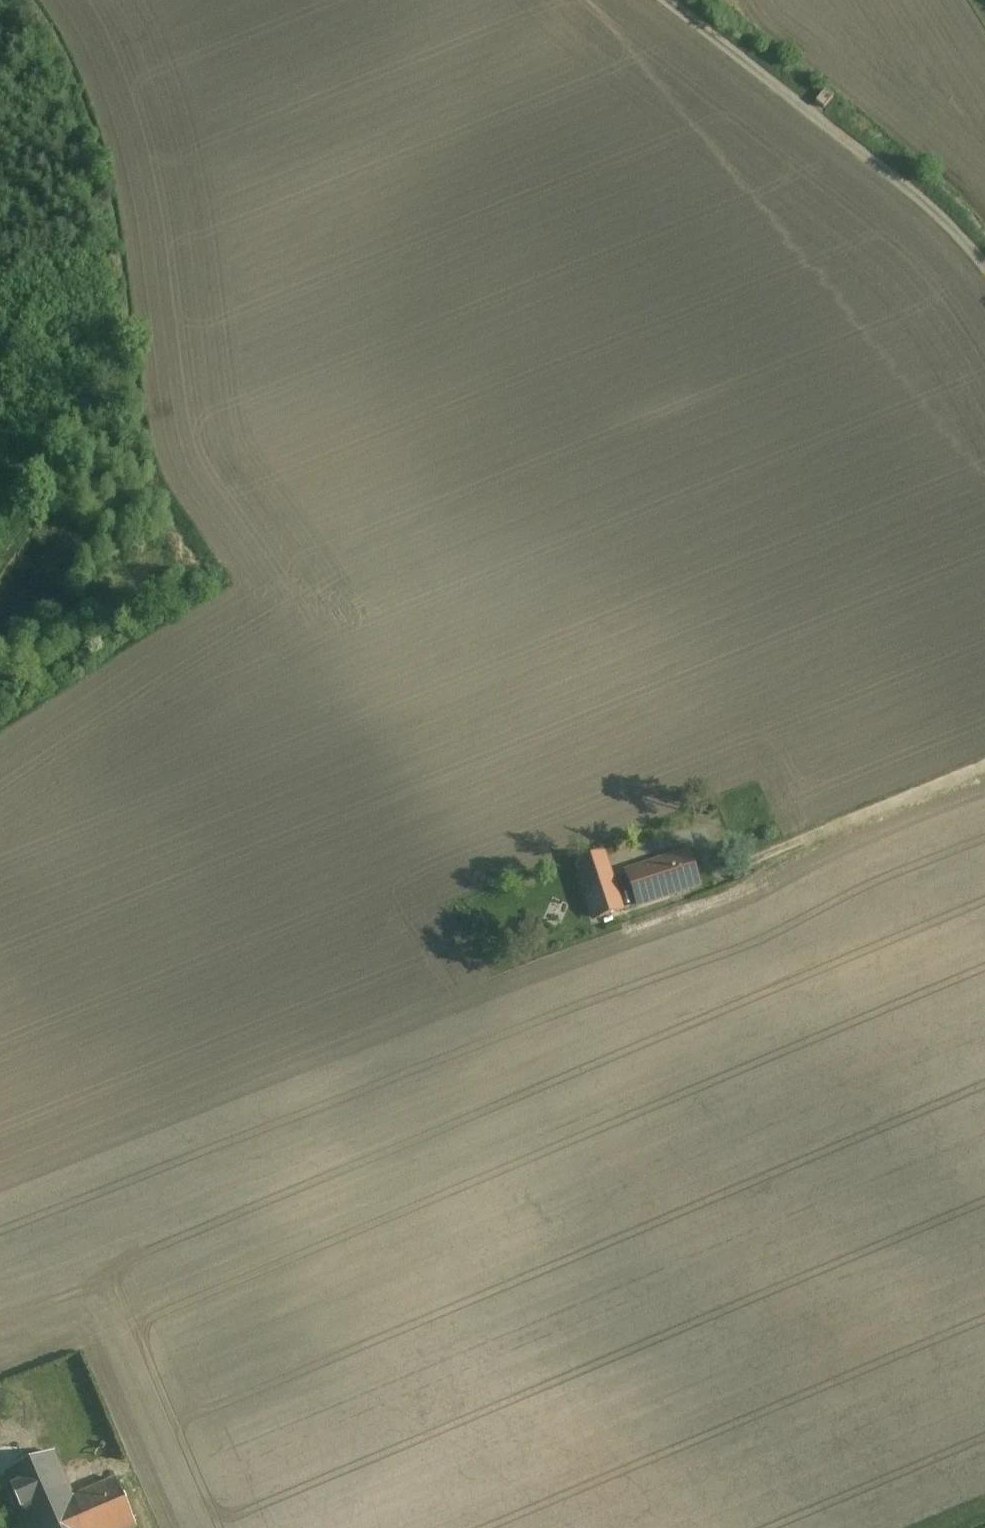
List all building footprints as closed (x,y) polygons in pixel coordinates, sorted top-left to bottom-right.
[(832,97),(824,91),(815,102),(823,108),(832,97)] [(690,849),(625,870),(637,909),(703,888),(690,849)] [(624,910),(605,854),(574,865),(592,920),(624,910)] [(114,1480),(73,1498),(54,1452),(3,1473),(26,1527),(134,1527),(114,1480)]
